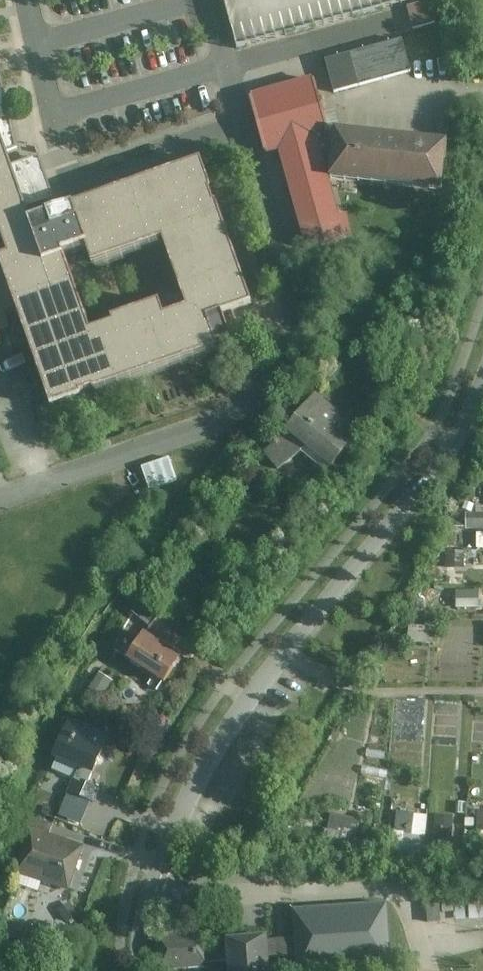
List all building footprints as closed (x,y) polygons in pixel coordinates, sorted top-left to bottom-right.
[(241,52),(439,2),(439,0),(227,0),(241,52)] [(413,74),(404,41),(328,61),(332,76),(337,95),(413,74)] [(6,349),(1,333),(12,329),(7,313),(23,307),(59,414),(229,353),(226,346),(240,342),(232,318),(263,308),(210,164),(39,224),(32,206),(54,197),(47,176),(41,157),(19,166),(13,151),(20,148),(0,56),(0,238),(8,236),(12,246),(2,250),(0,250),(0,351),(6,349)] [(349,239),(318,137),(330,133),(314,81),(251,100),(268,157),(280,153),(310,251),(349,239)] [(447,146),(337,135),(333,181),(443,191),(447,146)] [(363,369),(351,385),(379,405),(390,389),(363,369)] [(366,438),(316,402),(293,435),(267,456),(284,475),(309,453),(338,476),(366,438)] [(170,458),(141,468),(149,491),(178,481),(170,458)] [(482,528),(482,507),(461,506),(461,528),(482,528)] [(446,550),(447,567),(466,567),(465,550),(446,550)] [(409,625),(409,641),(433,642),(434,625),(409,625)] [(181,651),(142,626),(123,654),(163,680),(181,651)] [(108,734),(68,717),(51,754),(91,772),(108,734)] [(394,811),(393,852),(427,852),(427,812),(394,811)] [(328,813),(324,841),(353,845),(358,817),(328,813)] [(433,837),(451,838),(452,814),(434,814),(433,837)] [(84,845),(28,826),(13,872),(68,891),(84,845)] [(431,925),(482,922),(482,888),(429,891),(431,925)] [(279,961),(299,959),(300,970),(375,970),(398,970),(394,905),(295,912),(297,944),(287,944),(278,945),(277,938),(228,942),(229,960),(230,970),(280,970),(279,961)] [(158,970),(186,969),(186,970),(230,970),(229,960),(213,961),(211,932),(156,935),(158,970)]
